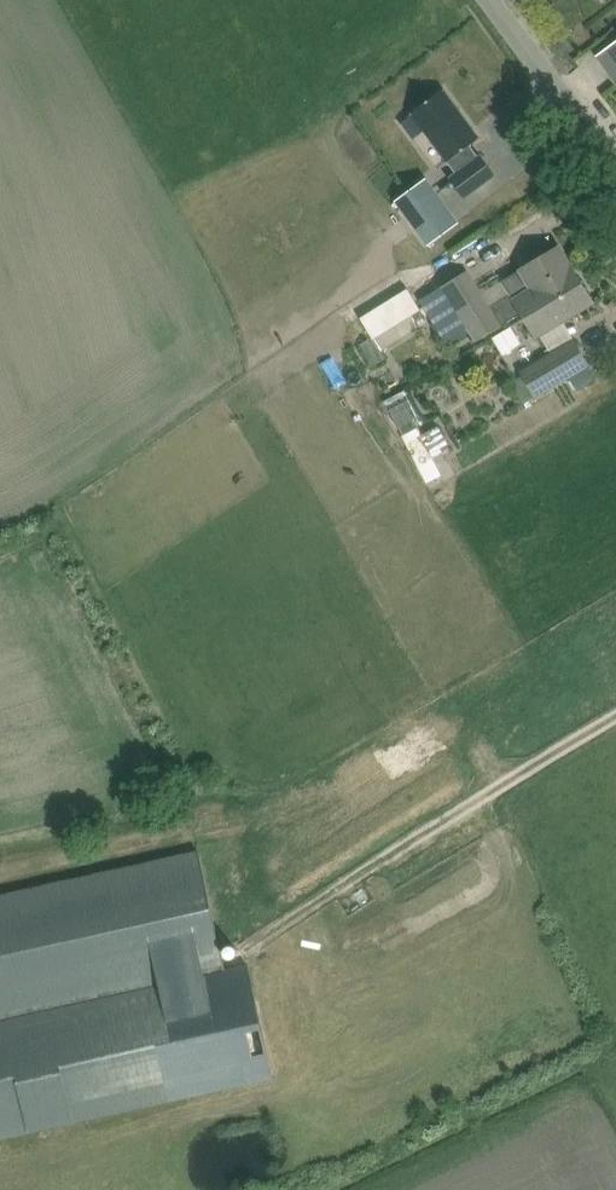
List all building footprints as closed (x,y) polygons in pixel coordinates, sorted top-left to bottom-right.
[(615,40),(596,55),(615,81),(615,40)] [(478,137),(443,91),(413,113),(457,174),(452,178),(465,196),(494,174),(480,155),(478,157),(468,144),(478,137)] [(460,222),(426,177),(394,201),(428,246),(460,222)] [(447,284),(421,300),(448,343),(470,329),(477,341),(522,312),(538,337),(540,336),(562,322),(573,315),(594,302),(559,246),(502,280),(509,293),(489,305),(467,271),(447,284)] [(421,309),(407,287),(359,317),(373,339),(421,309)] [(510,326),(491,338),(501,355),(521,343),(510,326)] [(550,352),(519,370),(521,375),(535,398),(569,378),(576,389),(596,378),(589,366),(590,366),(574,338),(572,339),(550,352)] [(413,425),(435,416),(425,390),(403,399),(413,425)] [(448,446),(466,437),(454,416),(437,425),(448,446)] [(415,427),(401,435),(427,484),(441,476),(432,458),(419,435),(415,427)] [(432,450),(442,474),(458,467),(448,443),(432,450)] [(272,1076),(248,965),(225,970),(199,852),(0,896),(0,1136),(272,1076)]
